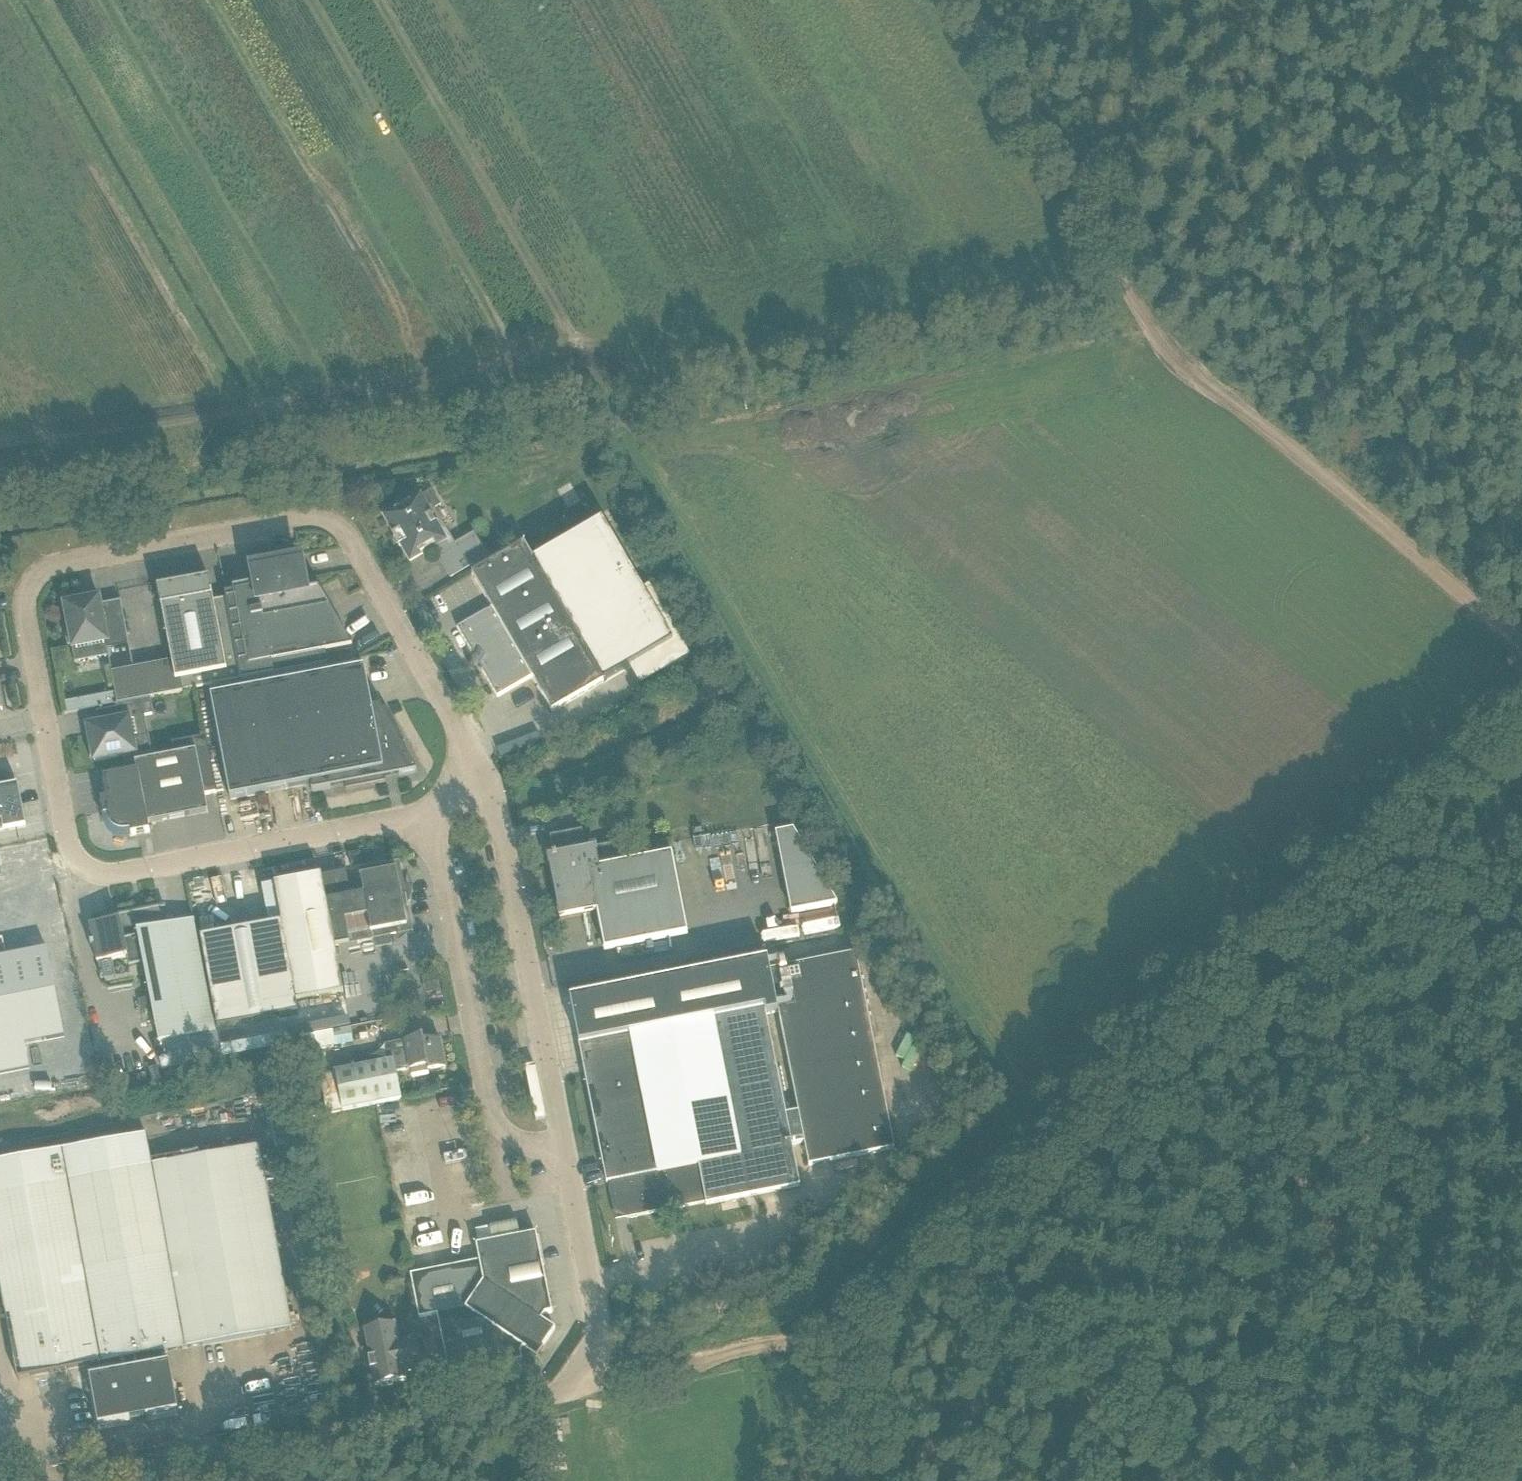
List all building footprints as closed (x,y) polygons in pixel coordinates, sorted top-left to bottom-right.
[(400,509),(385,517),(395,534),(393,536),(399,546),(401,545),(410,560),(436,546),(441,554),(439,556),(451,576),(468,566),(485,556),(473,536),(450,549),(420,497),(416,491),(396,502),(400,509)] [(491,607),(457,627),(475,658),(470,667),(477,671),(480,667),(497,697),(532,677),(552,712),(569,702),(604,682),(629,667),(640,686),(684,661),(603,520),(534,560),(524,543),(489,563),(471,573),(491,607)] [(326,652),(352,647),(318,589),(314,590),(311,577),(304,578),(300,560),(253,568),(257,588),(225,594),(242,681),(328,664),(326,652)] [(241,681),(226,599),(214,601),(213,597),(211,597),(211,592),(212,592),(209,578),(200,579),(200,578),(184,582),(156,587),(159,602),(160,602),(175,681),(180,680),(182,692),(241,681)] [(99,599),(100,599),(100,597),(79,601),(78,597),(67,600),(68,603),(64,604),(67,620),(68,620),(70,633),(66,633),(68,644),(72,644),(73,647),(72,647),(75,663),(110,656),(108,649),(129,645),(121,601),(100,605),(99,599)] [(211,697),(230,800),(311,784),(313,792),(331,788),(331,785),(345,783),(346,790),(386,782),(385,775),(399,773),(399,776),(417,772),(398,746),(405,742),(386,707),(373,714),(365,668),(211,697)] [(114,705),(117,704),(115,692),(101,695),(103,707),(114,705)] [(93,737),(86,738),(90,758),(91,758),(91,757),(93,756),(94,761),(134,753),(135,756),(134,756),(134,757),(152,754),(148,734),(147,734),(147,735),(132,738),(129,719),(152,715),(152,716),(154,716),(150,698),(117,704),(114,705),(115,706),(116,706),(118,720),(91,725),(93,737)] [(172,743),(172,744),(173,744),(175,755),(135,762),(137,771),(103,777),(108,798),(101,800),(104,817),(108,816),(108,820),(109,822),(110,825),(112,827),(113,828),(115,830),(116,831),(119,832),(120,832),(123,832),(125,832),(131,831),(131,835),(150,831),(148,823),(208,812),(205,795),(216,793),(217,793),(206,736),(172,743)] [(1,822),(3,829),(24,825),(17,787),(13,788),(11,775),(0,777),(0,822),(1,822)] [(841,898),(805,822),(762,843),(773,865),(779,862),(804,916),(841,898)] [(749,829),(735,832),(740,858),(755,855),(749,829)] [(548,857),(549,862),(560,919),(597,912),(604,950),(688,934),(672,853),(620,864),(617,844),(586,850),(582,830),(550,836),(554,854),(552,855),(552,856),(548,857)] [(705,836),(708,858),(724,855),(721,834),(705,836)] [(361,852),(349,854),(351,865),(363,863),(361,852)] [(364,894),(351,896),(346,872),(322,876),(321,875),(274,884),(296,1002),(343,993),(334,941),(356,937),(357,943),(413,932),(400,861),(359,869),(364,894)] [(127,955),(126,951),(141,948),(159,1043),(216,1032),(194,920),(164,926),(160,907),(119,914),(120,919),(88,924),(91,944),(94,944),(96,960),(127,955)] [(30,1069),(25,1045),(64,1037),(47,949),(7,957),(3,937),(0,938),(0,1075),(30,1069)] [(809,1166),(895,1149),(856,953),(770,970),(768,959),(569,998),(584,1072),(600,1151),(606,1184),(608,1183),(613,1208),(628,1218),(703,1203),(706,1202),(706,1205),(800,1186),(792,1143),(804,1141),(809,1166)] [(310,1038),(292,1042),(297,1065),(314,1061),(312,1050),(310,1038)] [(335,1073),(319,1076),(326,1114),(401,1099),(396,1072),(410,1069),(411,1075),(446,1068),(440,1040),(424,1043),(423,1038),(404,1041),(407,1052),(386,1056),(386,1061),(334,1071),(335,1073)] [(358,1066),(367,1064),(366,1057),(362,1055),(356,1057),(358,1066)] [(14,1359),(18,1379),(291,1329),(259,1146),(151,1165),(146,1134),(0,1161),(0,1283),(14,1359)] [(410,1275),(419,1317),(437,1313),(445,1354),(449,1374),(521,1359),(520,1352),(523,1347),(529,1352),(541,1349),(555,1329),(541,1320),(545,1314),(552,1312),(536,1233),(516,1237),(476,1244),(479,1262),(410,1275)] [(365,1329),(372,1366),(376,1386),(406,1380),(405,1372),(423,1368),(417,1337),(391,1342),(388,1325),(365,1329)] [(89,1377),(98,1426),(178,1411),(169,1363),(89,1377)]
